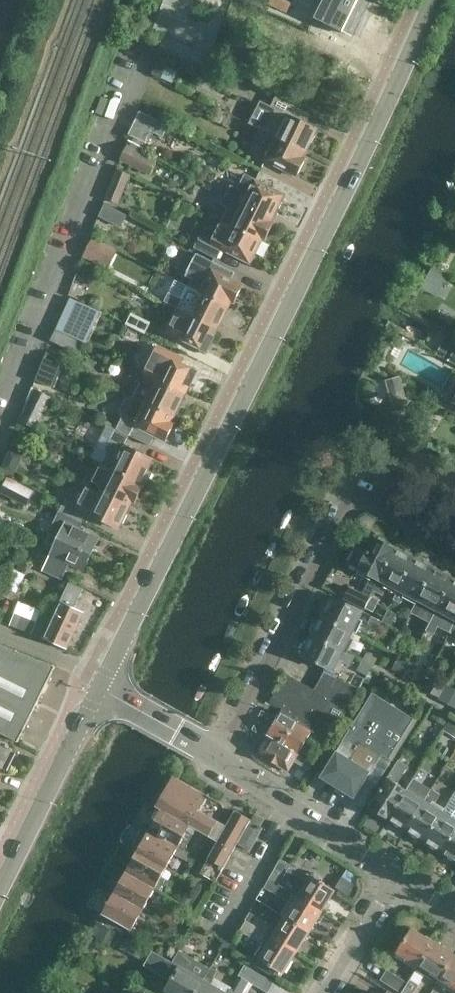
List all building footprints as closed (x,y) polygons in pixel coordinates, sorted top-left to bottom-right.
[(151,3),(141,0),(140,0),(133,18),(144,22),(141,29),(153,33),(180,43),(184,32),(195,1),(193,0),(152,0),(151,3)] [(304,13),(311,16),(310,19),(352,39),(353,36),(371,0),(309,0),(304,13)] [(276,97),(259,129),(306,153),(309,146),(312,145),(315,139),(314,135),(317,130),(306,124),(311,115),(276,97)] [(126,132),(143,140),(149,129),(161,135),(167,123),(138,108),(126,132)] [(265,161),(296,177),(306,159),(303,158),(306,153),(259,129),(255,138),(272,147),(265,161)] [(122,159),(151,173),(156,161),(128,147),(122,159)] [(106,195),(119,201),(129,172),(116,167),(106,195)] [(232,187),(227,196),(273,218),(276,211),(279,209),(282,202),(282,199),(284,195),(255,181),(245,176),(238,190),(232,187)] [(229,209),(222,221),(261,241),(262,239),(265,240),(273,223),(271,222),(273,218),(227,196),(222,205),(226,207),(229,209)] [(261,241),(222,221),(212,243),(201,237),(195,249),(217,260),(222,249),(250,263),(261,241)] [(81,258),(106,270),(116,251),(91,238),(81,258)] [(191,279),(187,287),(228,307),(231,301),(234,302),(242,285),(231,279),(234,273),(195,253),(184,276),(191,279)] [(433,267),(423,287),(439,295),(449,275),(433,267)] [(68,295),(88,303),(97,281),(78,273),(68,295)] [(217,329),(228,307),(187,287),(181,300),(168,294),(164,302),(175,307),(175,308),(217,329)] [(175,308),(163,332),(177,339),(204,352),(205,351),(206,351),(217,329),(175,308)] [(129,314),(124,325),(143,334),(148,323),(129,314)] [(118,337),(137,346),(143,334),(124,325),(118,337)] [(57,331),(53,342),(78,355),(84,346),(57,331)] [(448,333),(436,355),(448,361),(454,365),(454,337),(448,333)] [(158,346),(144,374),(184,394),(196,371),(180,363),(183,358),(158,346)] [(35,381),(54,388),(63,366),(44,358),(35,381)] [(143,374),(132,396),(173,417),(184,394),(143,374)] [(404,400),(398,378),(383,382),(389,404),(404,400)] [(48,397),(44,395),(43,395),(31,391),(18,424),(35,431),(40,416),(48,397)] [(171,422),(173,417),(132,396),(132,397),(123,399),(117,412),(119,419),(114,429),(128,436),(146,445),(151,435),(165,441),(174,423),(171,422)] [(105,454),(101,463),(141,483),(146,482),(150,474),(147,470),(152,461),(123,446),(128,436),(114,429),(101,452),(105,454)] [(88,472),(83,482),(130,505),(131,502),(134,504),(143,486),(140,485),(141,483),(102,463),(95,475),(88,472)] [(26,507),(34,491),(7,478),(0,492),(0,494),(26,507)] [(64,499),(58,511),(81,522),(84,516),(116,532),(120,524),(123,523),(127,516),(125,513),(130,505),(82,481),(77,492),(83,495),(77,505),(64,499)] [(98,539),(78,529),(82,523),(81,522),(58,511),(47,534),(58,540),(90,555),(98,539)] [(371,596),(374,591),(394,549),(387,545),(386,541),(380,539),(377,540),(374,539),(365,555),(356,551),(349,564),(357,568),(355,572),(369,579),(361,593),(351,588),(346,598),(364,608),(371,596)] [(90,555),(58,540),(44,569),(56,574),(62,561),(82,571),(90,555)] [(393,592),(396,594),(413,559),(412,559),(412,555),(406,552),(403,553),(394,549),(374,591),(382,595),(385,588),(393,592)] [(403,597),(415,604),(433,569),(432,569),(432,565),(425,562),(423,564),(415,560),(413,559),(396,594),(393,600),(399,604),(403,597)] [(416,604),(411,613),(430,623),(452,579),(451,578),(451,575),(445,572),(442,574),(433,569),(416,604)] [(452,579),(430,623),(427,629),(434,633),(444,615),(454,621),(454,620),(454,580),(452,579)] [(43,637),(67,649),(85,612),(75,607),(84,588),(69,581),(43,637)] [(323,605),(321,611),(322,614),(321,616),(353,633),(354,632),(356,633),(362,621),(359,619),(363,612),(331,596),(327,605),(323,605)] [(371,596),(364,608),(372,612),(378,600),(371,596)] [(396,614),(389,610),(383,622),(390,626),(396,614)] [(14,613),(9,626),(31,634),(36,622),(14,613)] [(382,621),(372,615),(368,624),(378,629),(382,621)] [(312,633),(311,635),(346,652),(353,640),(350,639),(353,633),(321,616),(316,625),(313,625),(311,630),(312,633)] [(304,644),(301,650),(302,652),(301,655),(327,667),(324,672),(331,675),(333,671),(336,672),(341,662),(350,666),(354,658),(347,654),(346,652),(311,635),(307,644),(304,644)] [(366,653),(362,661),(373,667),(377,658),(366,653)] [(368,675),(373,667),(362,661),(357,670),(367,675),(368,675)] [(331,675),(324,672),(319,681),(314,690),(286,675),(270,702),(282,708),(283,707),(298,716),(296,721),(312,730),(313,729),(317,721),(324,709),(342,719),(352,700),(358,691),(331,675)] [(445,681),(437,695),(454,704),(454,686),(445,681)] [(354,798),(382,754),(392,760),(417,720),(373,693),(320,776),(354,798)] [(282,708),(257,752),(289,771),(298,754),(313,763),(322,748),(307,739),(312,730),(296,721),(298,716),(283,707),(282,708)] [(7,770),(15,754),(11,752),(13,749),(9,747),(9,745),(6,744),(5,745),(2,744),(6,736),(0,734),(0,767),(7,770)] [(400,761),(370,808),(377,813),(378,817),(383,820),(387,819),(388,820),(407,790),(406,790),(396,783),(408,766),(400,761)] [(157,806),(162,809),(183,821),(191,807),(199,792),(173,778),(157,806)] [(407,790),(388,820),(396,824),(396,828),(401,832),(405,830),(406,831),(427,798),(432,790),(413,778),(406,790),(407,790)] [(427,798),(406,831),(412,835),(412,838),(419,842),(422,841),(424,842),(442,812),(441,811),(444,808),(436,803),(441,795),(432,789),(432,790),(427,798)] [(222,805),(199,792),(191,807),(217,821),(217,819),(222,810),(223,809),(223,807),(223,806),(222,805)] [(424,842),(430,846),(430,849),(437,854),(440,852),(442,853),(454,831),(454,792),(442,812),(424,842)] [(191,807),(183,821),(199,830),(219,842),(222,836),(227,828),(217,821),(191,807)] [(183,821),(162,809),(150,830),(178,845),(179,843),(188,848),(199,830),(183,821)] [(227,828),(222,836),(236,843),(249,820),(235,812),(227,828)] [(236,843),(236,844),(249,851),(261,827),(259,826),(263,819),(255,815),(252,821),(249,820),(236,843)] [(166,866),(178,845),(150,830),(138,851),(166,866)] [(442,853),(449,858),(449,861),(454,865),(454,864),(454,831),(442,853)] [(236,843),(222,836),(219,842),(210,859),(223,866),(236,844),(236,843)] [(195,841),(189,852),(197,856),(203,846),(195,841)] [(138,851),(127,871),(154,887),(158,889),(165,878),(160,875),(166,866),(138,851)] [(184,861),(192,865),(197,856),(189,852),(184,861)] [(281,860),(269,880),(321,912),(334,891),(309,876),(308,878),(297,872),(302,862),(297,859),(295,864),(282,857),(281,860)] [(142,907),(154,887),(127,871),(115,892),(142,907)] [(338,887),(353,891),(356,879),(342,875),(338,887)] [(293,903),(284,917),(309,932),(321,912),(269,880),(264,887),(293,903)] [(131,929),(142,907),(115,892),(103,913),(131,929)] [(309,932),(284,917),(277,928),(252,913),(247,921),(247,922),(296,952),(309,932)] [(284,973),(296,952),(247,922),(241,931),(266,946),(259,957),(263,959),(259,966),(280,979),(284,973)] [(418,966),(419,967),(434,942),(413,929),(397,953),(418,966)] [(401,992),(413,992),(427,971),(440,979),(454,956),(454,955),(434,942),(419,967),(418,966),(401,992)] [(203,980),(204,980),(211,968),(192,958),(178,950),(171,962),(151,951),(146,960),(147,961),(143,966),(170,981),(164,991),(167,992),(196,992),(203,980)] [(454,989),(454,956),(440,979),(454,989)] [(232,987),(229,992),(249,992),(254,985),(267,992),(273,982),(244,965),(238,975),(239,976),(233,988),(232,987)] [(232,987),(213,976),(217,971),(211,968),(204,980),(203,980),(196,992),(229,992),(232,987)] [(381,980),(401,992),(407,983),(387,970),(381,980)]
